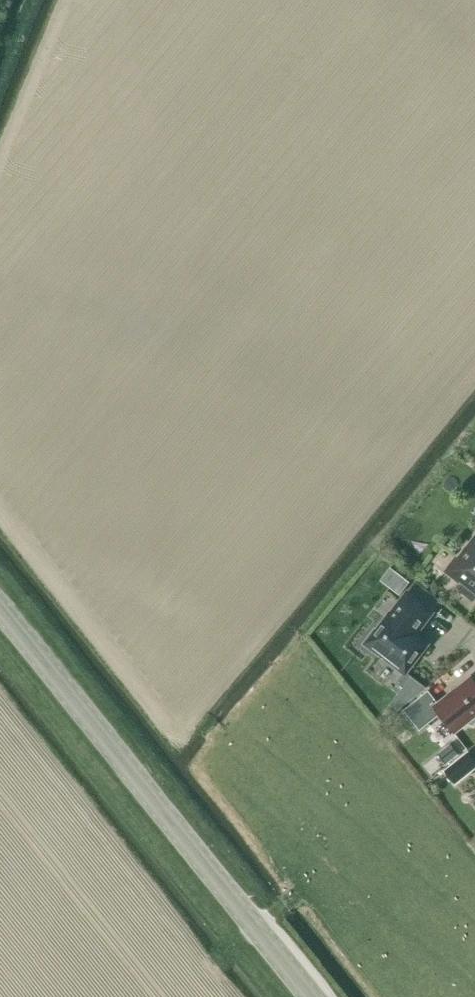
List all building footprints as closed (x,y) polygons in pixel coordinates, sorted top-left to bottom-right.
[(444,572),(458,583),(460,581),(474,593),(474,536),(474,537),(457,559),(455,557),(444,572)] [(390,567),(380,580),(399,594),(409,582),(390,567)] [(390,616),(389,616),(378,630),(374,628),(362,644),(378,656),(380,653),(404,671),(425,644),(413,635),(430,613),(407,594),(390,616)] [(404,685),(416,695),(426,687),(411,676),(404,685)] [(471,677),(437,704),(427,691),(403,710),(420,730),(439,715),(454,733),(467,723),(473,724),(474,722),(474,682),(471,677)] [(455,784),(474,769),(474,761),(468,752),(444,771),(455,784)]
